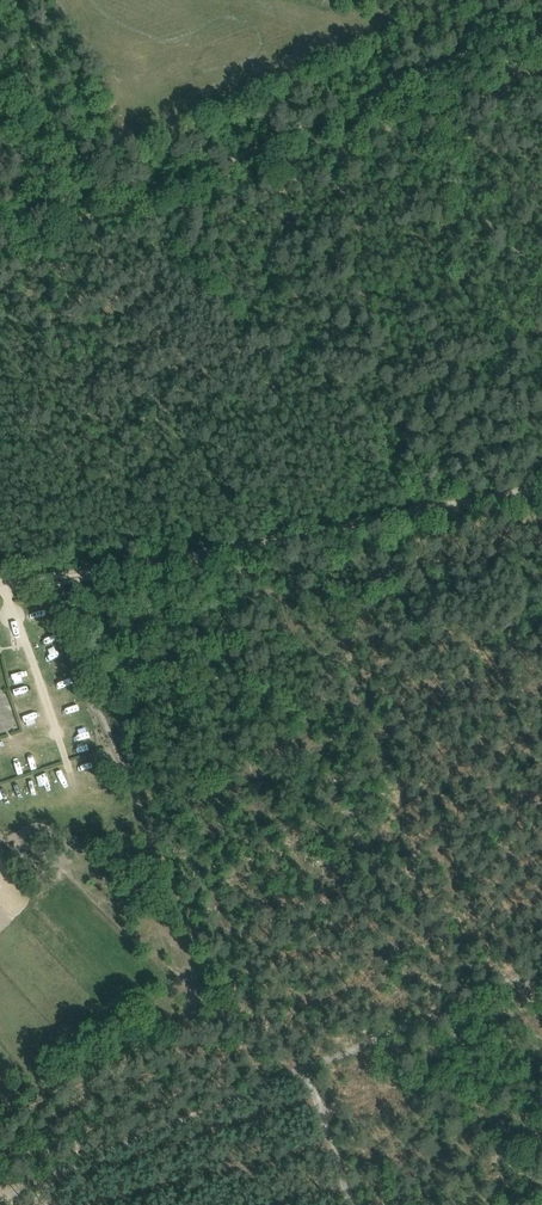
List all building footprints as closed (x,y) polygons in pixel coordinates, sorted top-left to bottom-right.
[(79,729),(83,739),(90,736),(87,726),(79,729)] [(46,764),(43,753),(33,756),(36,767),(46,764)]
